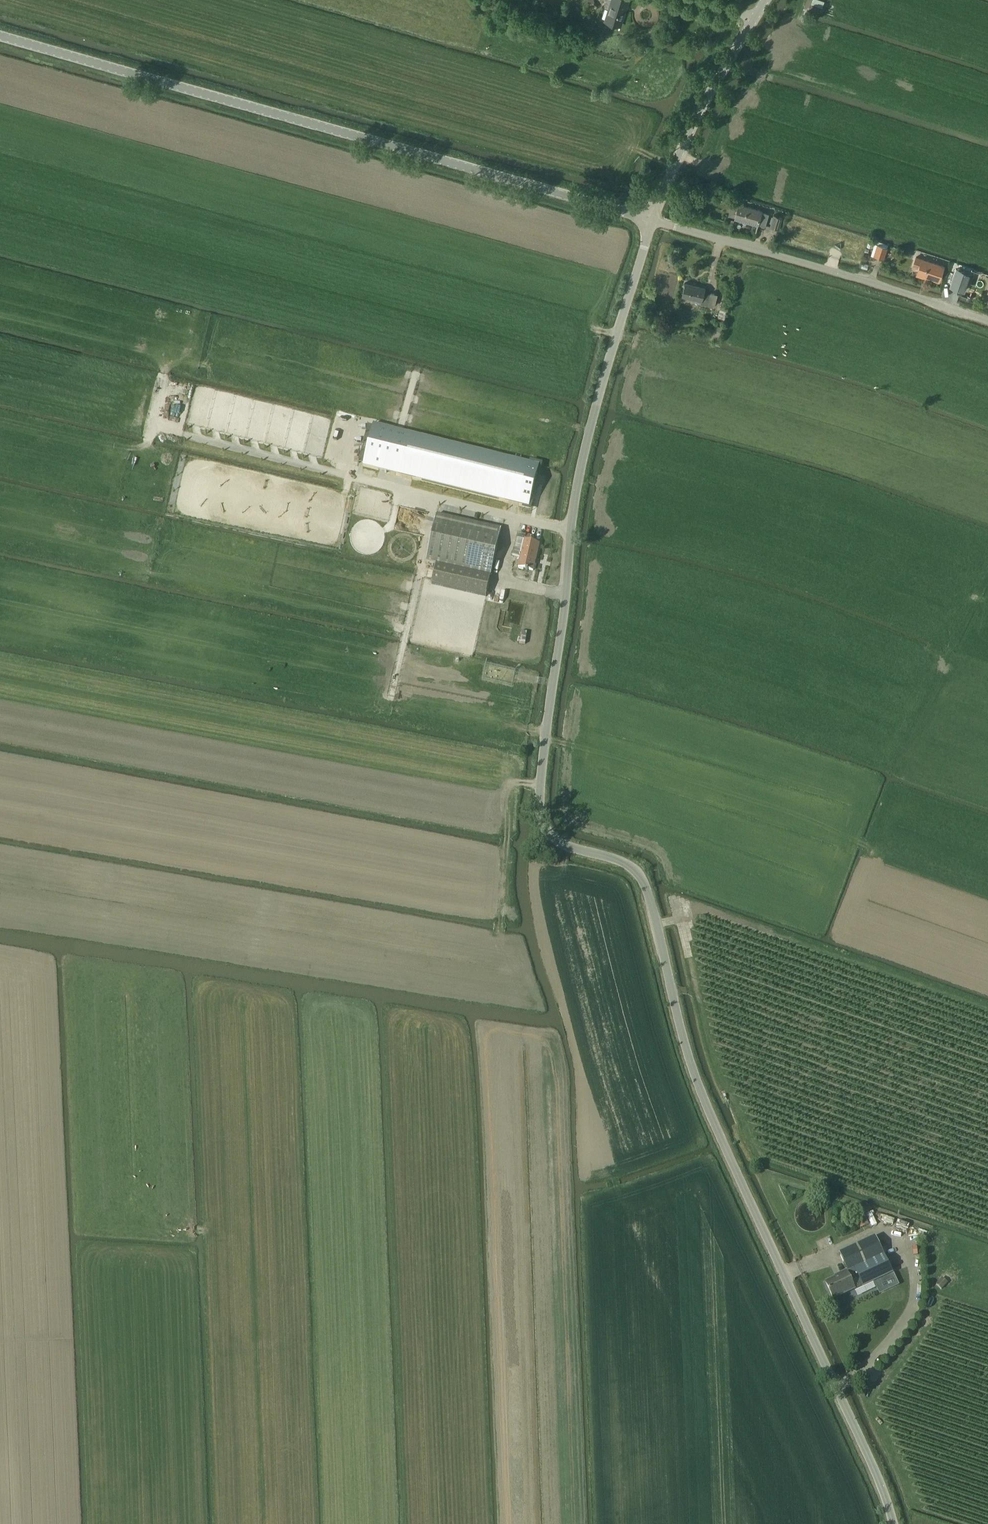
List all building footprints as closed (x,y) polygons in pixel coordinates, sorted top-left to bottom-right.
[(603,6),(609,8),(605,20),(621,25),(629,0),(605,0),(603,6)] [(820,14),(824,1),(820,0),(807,0),(806,5),(805,5),(804,7),(806,8),(802,20),(806,21),(810,10),(820,14)] [(766,225),(769,213),(762,211),(763,210),(739,203),(735,218),(758,225),(759,222),(766,225)] [(779,228),(783,217),(774,214),(771,226),(779,228)] [(884,259),(888,247),(878,244),(875,256),(884,259)] [(945,266),(917,256),(914,264),(920,266),(917,274),(925,277),(925,276),(940,281),(945,266)] [(956,268),(950,287),(964,292),(970,273),(956,268)] [(707,305),(710,293),(704,292),(705,288),(686,283),(682,296),(702,300),(701,303),(707,305)] [(374,425),(363,467),(529,508),(540,465),(374,425)] [(388,502),(391,498),(384,492),(368,512),(375,517),(373,519),(381,526),(395,508),(388,502)] [(436,515),(426,558),(436,561),(432,581),(431,585),(487,596),(491,576),(501,529),(447,517),(436,515)] [(533,570),(539,544),(532,542),(534,536),(518,533),(513,555),(521,557),(518,567),(533,570)] [(864,1214),(860,1216),(865,1226),(869,1224),(864,1214)] [(872,1215),(867,1217),(872,1227),(877,1225),(872,1215)] [(885,1217),(882,1221),(892,1227),(895,1223),(885,1217)] [(876,1237),(839,1254),(848,1272),(855,1269),(858,1277),(863,1287),(874,1282),(886,1277),(893,1273),(892,1272),(884,1255),(876,1237)] [(848,1272),(826,1283),(833,1299),(855,1289),(850,1280),(858,1277),(855,1269),(848,1272)] [(893,1273),(886,1277),(891,1288),(899,1285),(894,1273),(893,1273)] [(942,1279),(936,1284),(940,1289),(946,1283),(942,1279)]
